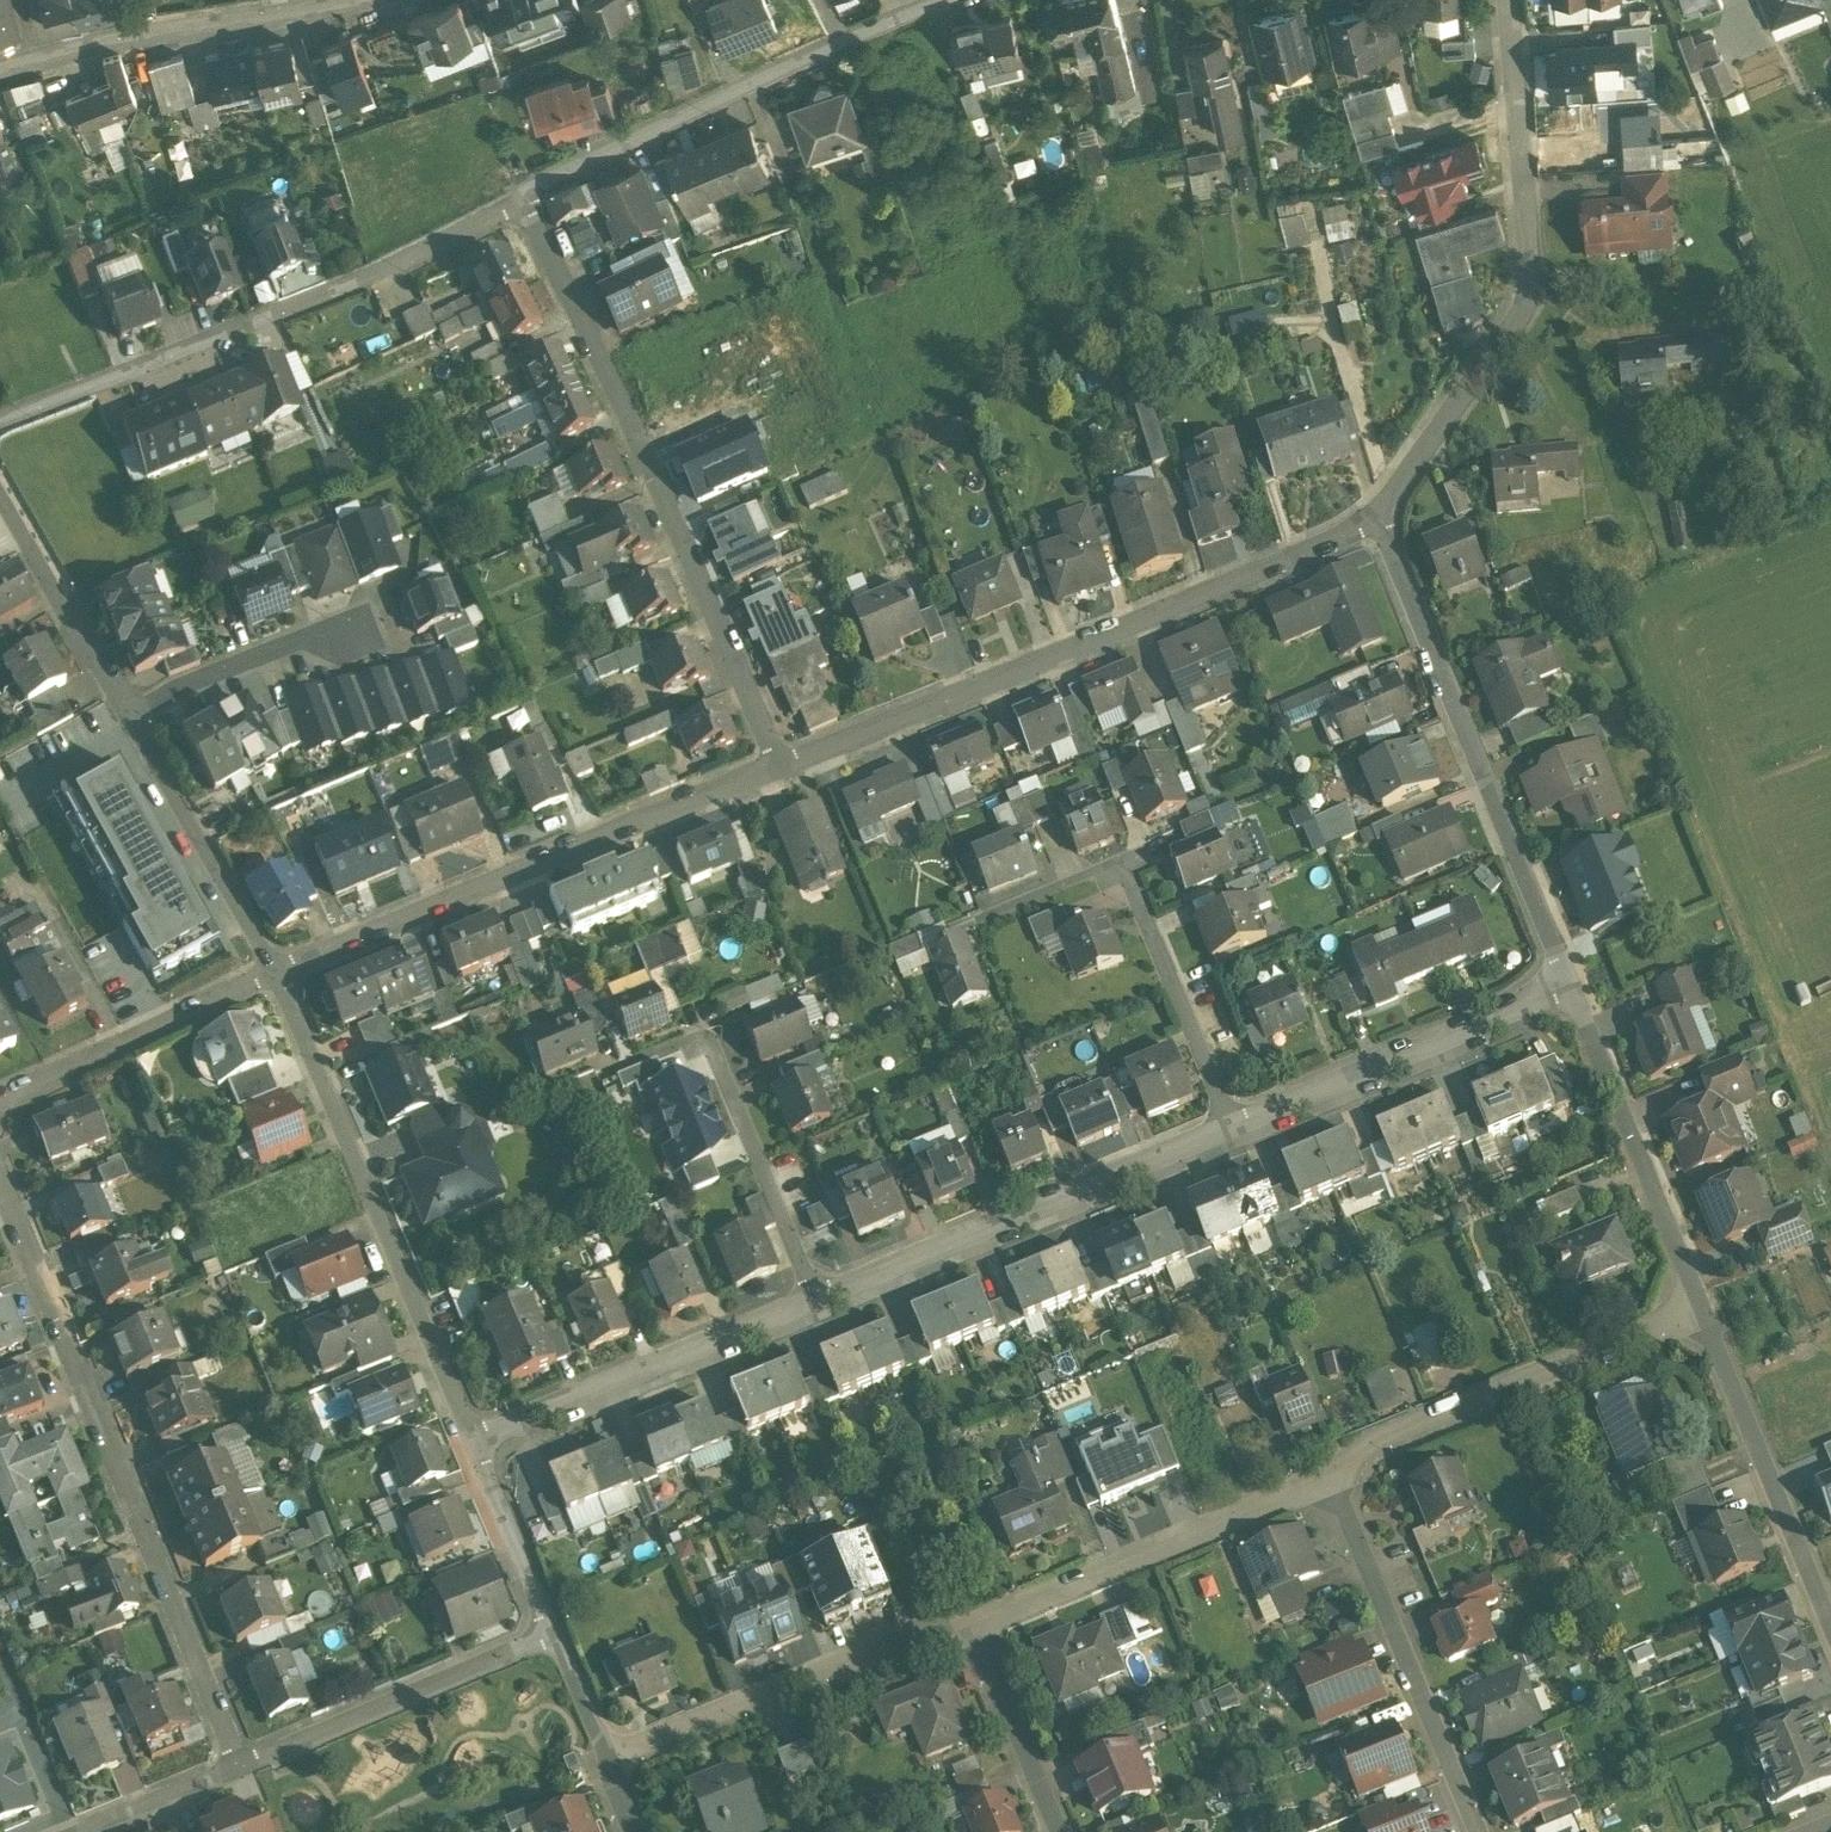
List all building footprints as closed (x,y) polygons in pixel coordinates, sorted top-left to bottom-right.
[(19,45),(7,2),(7,0),(0,0),(0,50),(19,45)] [(43,2),(43,0),(41,1),(52,38),(80,30),(80,29),(72,0),(50,0),(43,2)] [(80,29),(116,19),(111,0),(72,0),(80,29)] [(486,2),(489,11),(502,48),(583,19),(578,5),(576,0),(493,0),(486,2)] [(578,5),(583,19),(587,18),(589,24),(602,19),(606,30),(631,22),(624,0),(595,0),(578,5)] [(763,0),(736,0),(710,11),(728,55),(777,34),(763,0)] [(1044,7),(1051,41),(1085,32),(1115,25),(1109,0),(1073,0),(1044,7)] [(1141,11),(1155,8),(1153,0),(1139,0),(1141,11)] [(1422,20),(1465,17),(1464,0),(1421,0),(1422,20)] [(1589,19),(1619,16),(1618,0),(1587,0),(1589,19)] [(1769,20),(1788,12),(1791,19),(1820,7),(1821,7),(1819,2),(1818,0),(1761,0),(1769,20)] [(1819,2),(1821,7),(1820,7),(1826,20),(1830,33),(1830,0),(1824,0),(1819,2)] [(1820,7),(1791,19),(1788,12),(1769,20),(1777,39),(1826,20),(1820,7)] [(502,48),(489,11),(475,17),(479,29),(485,45),(487,53),(502,48)] [(458,13),(410,32),(418,51),(430,47),(437,64),(473,50),(467,34),(458,13)] [(1300,13),(1254,24),(1266,77),(1313,65),(1300,13)] [(1371,13),(1329,22),(1338,64),(1380,55),(1374,26),(1371,13)] [(1009,24),(988,30),(986,25),(952,34),(968,76),(1019,64),(1009,24)] [(1385,24),(1374,26),(1380,55),(1391,53),(1385,24)] [(1121,49),(1115,25),(1085,32),(1091,56),(1121,49)] [(479,29),(467,34),(473,50),(485,45),(479,29)] [(1713,43),(1683,55),(1690,74),(1703,68),(1720,61),(1713,43)] [(676,44),(658,49),(661,63),(676,59),(680,58),(676,44)] [(1223,44),(1188,51),(1196,90),(1211,87),(1230,83),(1223,44)] [(1474,44),(1443,46),(1444,63),(1475,61),(1474,44)] [(430,47),(418,51),(425,69),(437,64),(430,47)] [(1633,47),(1592,51),(1593,71),(1621,69),(1622,75),(1636,74),(1633,47)] [(353,49),(323,61),(326,68),(341,108),(343,113),(372,101),(353,49)] [(1121,49),(1091,56),(1103,104),(1132,97),(1121,49)] [(1577,56),(1549,59),(1552,102),(1595,98),(1593,71),(1592,51),(1577,52),(1577,56)] [(293,53),(254,61),(262,99),(262,103),(292,97),(295,111),(304,109),(293,53)] [(680,58),(676,59),(683,86),(684,90),(702,85),(694,55),(680,58)] [(676,59),(661,63),(668,89),(683,86),(676,59)] [(254,61),(206,70),(214,109),(262,99),(254,61)] [(1720,61),(1703,68),(1715,97),(1732,89),(1720,61)] [(122,65),(105,69),(113,91),(122,115),(137,109),(128,88),(131,87),(122,65)] [(183,67),(149,76),(162,122),(196,112),(183,67)] [(325,115),(341,108),(326,68),(311,74),(325,115)] [(587,85),(571,90),(569,83),(530,95),(539,124),(549,120),(555,140),(597,127),(600,126),(591,97),(587,85)] [(1230,83),(1211,87),(1221,144),(1241,140),(1230,83)] [(16,108),(45,100),(41,85),(12,92),(16,108)] [(1271,122),(1263,87),(1247,91),(1255,126),(1271,122)] [(818,89),(815,92),(814,95),(814,98),(817,107),(811,109),(809,107),(807,106),(790,112),(807,160),(860,142),(862,141),(861,139),(845,93),(833,97),(832,93),(829,90),(826,88),(822,88),(818,89)] [(1385,88),(1342,100),(1356,145),(1392,134),(1387,118),(1393,117),(1385,88)] [(976,90),(961,94),(967,119),(982,115),(976,90)] [(113,91),(68,109),(81,138),(83,138),(99,131),(98,130),(97,126),(102,124),(122,115),(113,91)] [(605,92),(591,97),(600,126),(597,127),(599,132),(616,126),(605,92)] [(1191,92),(1175,95),(1180,122),(1196,118),(1191,92)] [(1103,104),(1102,104),(1106,124),(1136,117),(1132,97),(1103,104)] [(42,102),(11,115),(16,130),(48,118),(42,102)] [(321,110),(308,114),(316,137),(328,133),(321,110)] [(1618,113),(1621,148),(1661,145),(1658,110),(1618,113)] [(963,123),(887,150),(895,174),(971,147),(963,123)] [(99,131),(83,138),(85,143),(87,142),(100,137),(99,131)] [(748,132),(722,143),(737,183),(739,190),(766,180),(748,132)] [(875,134),(861,139),(862,141),(860,142),(873,180),(889,175),(875,134)] [(1392,134),(1356,145),(1361,164),(1397,153),(1392,134)] [(100,137),(87,142),(89,148),(102,143),(100,137)] [(722,143),(684,157),(683,155),(665,162),(679,195),(687,216),(710,207),(707,197),(737,183),(722,143)] [(0,147),(0,175),(4,185),(19,180),(5,145),(0,147)] [(322,145),(316,148),(318,155),(325,152),(322,145)] [(1397,153),(1401,167),(1426,160),(1425,157),(1426,157),(1423,145),(1397,153)] [(1476,145),(1431,158),(1430,156),(1426,157),(1425,157),(1426,160),(1401,167),(1400,167),(1417,222),(1442,214),(1452,211),(1448,197),(1444,185),(1464,179),(1484,173),(1476,145)] [(1661,145),(1621,148),(1622,173),(1663,170),(1661,145)] [(1219,154),(1186,160),(1189,178),(1222,171),(1219,154)] [(679,195),(665,162),(652,167),(666,200),(679,195)] [(1663,170),(1622,173),(1625,199),(1665,195),(1663,170)] [(640,173),(597,191),(601,202),(615,235),(638,226),(642,235),(661,226),(653,205),(640,173)] [(1464,179),(1444,185),(1448,197),(1467,190),(1464,179)] [(0,187),(0,190),(3,199),(23,191),(19,180),(4,185),(0,187)] [(597,191),(593,182),(579,188),(588,208),(601,202),(597,191)] [(579,188),(549,202),(557,222),(567,218),(588,208),(579,188)] [(1665,195),(1625,199),(1626,204),(1584,208),(1588,252),(1663,244),(1661,219),(1667,218),(1665,195)] [(666,200),(653,205),(661,226),(667,240),(679,235),(666,200)] [(1277,205),(1282,248),(1325,243),(1321,209),(1301,211),(1300,202),(1277,205)] [(1324,206),(1326,241),(1350,240),(1347,205),(1324,206)] [(710,207),(687,216),(695,234),(717,225),(710,207)] [(588,208),(567,218),(572,228),(568,229),(574,242),(577,240),(578,241),(598,232),(588,208)] [(1442,214),(1417,222),(1421,235),(1446,228),(1445,226),(1442,214)] [(1421,235),(1420,236),(1436,290),(1472,280),(1464,255),(1504,243),(1495,214),(1451,227),(1451,225),(1445,226),(1446,228),(1421,235)] [(293,220),(299,241),(310,238),(305,217),(293,220)] [(302,262),(285,220),(252,233),(270,276),(302,262)] [(177,231),(163,236),(176,268),(190,262),(188,259),(177,231)] [(311,241),(297,246),(306,268),(319,263),(311,241)] [(99,242),(87,247),(92,260),(104,255),(99,242)] [(663,243),(632,258),(639,272),(657,264),(658,265),(671,259),(663,243)] [(222,245),(188,259),(190,262),(206,302),(239,288),(222,245)] [(87,247),(68,255),(84,296),(102,289),(95,272),(97,271),(92,260),(87,247)] [(500,249),(466,267),(485,303),(519,286),(500,249)] [(97,271),(95,272),(102,289),(104,294),(144,278),(145,279),(150,277),(141,253),(97,271)] [(639,272),(601,290),(619,329),(675,303),(658,265),(657,264),(639,272)] [(144,278),(104,294),(121,336),(162,320),(145,279),(144,278)] [(1436,290),(1448,332),(1464,327),(1464,329),(1470,328),(1470,326),(1485,321),(1473,279),(1472,280),(1436,290)] [(519,286),(485,303),(504,341),(538,323),(519,286)] [(426,301),(401,312),(414,337),(438,327),(437,326),(431,313),(432,313),(426,301)] [(432,313),(431,313),(437,326),(458,315),(452,302),(432,313)] [(1356,306),(1339,311),(1347,341),(1364,336),(1356,306)] [(458,315),(437,326),(438,327),(444,338),(465,327),(458,315)] [(1729,337),(1706,339),(1708,365),(1706,365),(1707,368),(1741,364),(1729,337)] [(1706,339),(1663,343),(1665,362),(1693,359),(1694,367),(1706,365),(1708,365),(1706,339)] [(496,341),(470,353),(477,368),(485,364),(503,355),(496,341)] [(1663,343),(1649,344),(1649,342),(1638,343),(1638,349),(1620,351),(1624,394),(1667,390),(1665,362),(1663,343)] [(555,346),(519,364),(538,402),(574,385),(555,346)] [(503,355),(485,364),(492,378),(515,367),(508,353),(503,355)] [(281,356),(244,371),(264,419),(301,404),(281,356)] [(264,419),(244,371),(229,377),(248,426),(264,419)] [(229,377),(183,396),(204,445),(248,426),(229,377)] [(574,385),(538,402),(557,441),(593,423),(574,385)] [(1667,390),(1624,394),(1625,403),(1668,399),(1667,390)] [(183,396),(123,421),(146,476),(206,451),(204,445),(183,396)] [(1170,456),(1152,401),(1137,406),(1154,461),(1170,456)] [(1351,406),(1337,410),(1347,444),(1361,440),(1351,406)] [(1337,410),(1301,421),(1316,467),(1351,457),(1347,444),(1337,410)] [(512,415),(490,425),(496,439),(518,428),(512,415)] [(722,421),(692,434),(698,447),(728,434),(722,421)] [(1301,421),(1265,432),(1271,450),(1279,478),(1316,467),(1301,421)] [(679,456),(699,500),(767,470),(747,425),(728,434),(698,447),(679,456)] [(1252,499),(1232,436),(1203,445),(1211,470),(1191,477),(1203,515),(1204,515),(1222,509),(1252,499)] [(550,442),(504,464),(511,478),(557,456),(550,442)] [(344,448),(320,458),(333,489),(359,479),(344,448)] [(609,448),(551,473),(563,502),(581,495),(584,500),(624,483),(609,448)] [(1579,448),(1537,452),(1538,472),(1567,469),(1567,476),(1581,475),(1579,448)] [(1271,450),(1254,455),(1263,483),(1279,478),(1271,450)] [(1521,458),(1493,460),(1497,503),(1541,499),(1538,472),(1537,452),(1521,454),(1521,458)] [(810,505),(849,488),(840,467),(801,484),(810,505)] [(1461,481),(1445,487),(1458,518),(1474,511),(1461,481)] [(176,527),(214,512),(203,484),(165,499),(176,527)] [(1161,486),(1114,500),(1137,574),(1184,559),(1161,486)] [(553,495),(526,507),(539,538),(568,525),(558,503),(557,503),(553,495)] [(739,498),(715,509),(721,521),(745,511),(739,498)] [(1102,507),(1088,512),(1097,541),(1111,537),(1102,507)] [(1222,509),(1204,515),(1203,515),(1191,519),(1199,544),(1230,534),(1222,509)] [(389,510),(376,515),(389,546),(402,540),(389,510)] [(759,540),(746,510),(745,511),(721,521),(709,527),(734,582),(782,560),(770,535),(759,540)] [(594,529),(593,530),(593,531),(605,559),(613,556),(628,550),(631,555),(651,546),(637,512),(594,529)] [(1088,512),(1065,519),(1072,541),(1043,550),(1042,551),(1050,575),(1058,600),(1110,584),(1097,541),(1088,512)] [(336,530),(357,584),(397,568),(389,546),(376,515),(336,530)] [(568,525),(539,538),(545,552),(566,543),(593,531),(593,530),(594,529),(589,516),(568,525)] [(1465,528),(1427,544),(1445,588),(1483,572),(1465,528)] [(336,530),(296,546),(312,586),(318,600),(357,584),(336,530)] [(593,531),(566,543),(580,576),(581,579),(599,571),(616,563),(613,556),(605,559),(593,531)] [(265,555),(292,546),(287,532),(260,541),(265,555)] [(296,546),(283,551),(299,591),(312,586),(296,546)] [(1042,546),(1024,551),(1035,580),(1050,575),(1042,551),(1043,550),(1042,546)] [(283,551),(268,557),(274,571),(275,570),(286,597),(299,591),(283,551)] [(152,561),(121,573),(126,586),(147,578),(148,579),(158,575),(152,561)] [(1005,563),(959,582),(975,621),(1021,602),(1005,563)] [(1505,590),(1532,579),(1527,567),(1500,577),(1505,590)] [(0,576),(0,620),(33,601),(14,568),(0,576)] [(274,571),(233,587),(248,624),(264,618),(267,620),(273,617),(274,614),(290,608),(286,597),(275,570),(274,571)] [(1353,570),(1268,605),(1283,641),(1331,621),(1344,654),(1382,639),(1353,570)] [(580,576),(560,584),(567,601),(576,597),(604,585),(599,571),(581,579),(580,576)] [(126,586),(98,598),(109,624),(112,623),(112,622),(157,604),(157,603),(148,579),(147,578),(126,586)] [(665,579),(622,598),(635,627),(658,618),(660,623),(680,615),(665,579)] [(776,579),(752,589),(757,602),(781,591),(776,579)] [(444,580),(403,596),(407,606),(402,608),(407,620),(412,618),(417,632),(433,626),(458,616),(458,614),(444,580)] [(604,585),(576,597),(583,613),(611,601),(604,585)] [(908,589),(854,611),(876,663),(896,654),(893,645),(926,631),(920,617),(908,589)] [(795,620),(782,591),(781,591),(757,602),(745,607),(770,662),(818,641),(807,615),(795,620)] [(157,604),(112,622),(112,623),(122,648),(125,647),(125,646),(171,628),(170,627),(160,602),(157,603),(157,604)] [(936,610),(920,617),(926,631),(931,643),(947,637),(936,610)] [(458,616),(433,626),(438,639),(445,637),(472,626),(464,612),(458,614),(458,616)] [(171,628),(125,646),(125,647),(135,672),(163,661),(184,652),(184,651),(174,626),(170,627),(171,628)] [(472,626),(445,637),(451,652),(478,642),(472,626)] [(1218,626),(1160,650),(1179,695),(1210,682),(1217,699),(1244,687),(1218,626)] [(1523,648),(1479,665),(1505,728),(1510,726),(1547,711),(1548,710),(1535,678),(1559,668),(1548,640),(1523,650),(1523,648)] [(818,641),(770,662),(794,717),(801,714),(831,700),(818,671),(829,666),(818,641)] [(42,643),(5,665),(28,705),(49,693),(65,683),(42,643)] [(609,645),(587,654),(593,667),(614,658),(609,645)] [(614,658),(593,667),(598,679),(621,670),(622,674),(649,663),(651,663),(643,645),(614,658)] [(651,663),(649,663),(661,692),(683,683),(686,689),(707,680),(693,646),(651,663)] [(184,652),(163,661),(169,674),(200,662),(194,647),(184,651),(184,652)] [(451,652),(420,665),(439,715),(471,702),(451,652)] [(418,661),(387,673),(406,723),(437,711),(438,715),(439,715),(420,665),(418,661)] [(1132,661),(1082,681),(1095,711),(1098,719),(1124,708),(1132,728),(1156,718),(1132,661)] [(1369,667),(1330,683),(1336,697),(1356,689),(1374,681),(1369,667)] [(354,681),(354,682),(374,732),(404,721),(405,723),(406,723),(387,673),(386,669),(354,681)] [(353,678),(321,690),(320,686),(319,686),(341,741),(372,729),(373,733),(374,732),(354,682),(354,681),(353,678)] [(1095,711),(1082,681),(1068,687),(1077,708),(1080,717),(1095,711)] [(1374,681),(1356,689),(1360,697),(1336,706),(1341,717),(1351,741),(1411,718),(1396,682),(1378,689),(1374,681)] [(1330,683),(1281,703),(1290,724),(1295,727),(1319,717),(1321,722),(1341,717),(1336,706),(1360,697),(1356,689),(1336,697),(1330,683)] [(319,686),(287,699),(304,740),(307,749),(339,737),(340,741),(341,741),(319,686)] [(49,693),(28,705),(36,719),(57,707),(49,693)] [(1058,697),(1014,715),(1025,744),(1030,755),(1070,739),(1071,738),(1063,717),(1065,716),(1064,713),(1058,697)] [(1186,698),(1167,707),(1186,752),(1205,744),(1186,698)] [(831,700),(801,714),(810,733),(840,719),(831,700)] [(246,701),(212,721),(243,775),(277,755),(260,726),(246,701)] [(36,719),(30,722),(38,736),(65,721),(57,707),(36,719)] [(1077,708),(1064,713),(1065,716),(1063,717),(1071,738),(1070,739),(1080,764),(1097,757),(1080,717),(1077,708)] [(291,709),(279,715),(291,746),(304,740),(291,709)] [(677,726),(675,727),(687,756),(709,747),(712,752),(733,744),(719,709),(677,726)] [(1556,733),(1547,711),(1510,726),(1519,748),(1556,733)] [(672,713),(622,734),(627,747),(675,727),(677,726),(672,713)] [(260,726),(277,755),(291,746),(279,715),(260,726)] [(1598,716),(1571,727),(1581,751),(1597,744),(1600,751),(1611,747),(1598,716)] [(1341,717),(1321,722),(1332,746),(1337,747),(1351,741),(1341,717)] [(1016,720),(994,728),(1004,753),(1025,744),(1016,720)] [(243,775),(212,721),(200,728),(202,731),(184,742),(213,792),(243,775)] [(979,729),(929,750),(940,777),(942,783),(943,783),(992,762),(979,729)] [(457,734),(417,751),(428,774),(467,760),(457,734)] [(552,782),(534,741),(501,755),(510,776),(513,775),(531,816),(564,801),(555,780),(552,782)] [(1422,742),(1365,765),(1383,808),(1440,784),(1422,742)] [(1149,744),(1115,753),(1120,769),(1153,760),(1149,744)] [(1581,751),(1549,765),(1548,770),(1549,772),(1532,779),(1538,793),(1533,795),(1540,811),(1564,801),(1568,809),(1576,812),(1578,811),(1585,828),(1614,816),(1602,788),(1613,783),(1600,751),(1597,744),(1581,751)] [(583,749),(563,757),(573,779),(593,770),(583,749)] [(1167,759),(1126,775),(1146,825),(1187,809),(1167,759)] [(1117,764),(1103,770),(1114,797),(1128,791),(1117,764)] [(214,935),(117,767),(60,799),(130,923),(122,927),(148,972),(161,965),(166,973),(199,954),(195,946),(214,935)] [(639,776),(646,796),(673,787),(667,767),(639,776)] [(905,770),(884,779),(886,783),(846,799),(860,833),(879,825),(878,822),(918,805),(920,804),(913,788),(905,770)] [(943,783),(942,783),(940,777),(927,782),(944,822),(957,816),(943,783)] [(944,822),(927,782),(913,788),(920,804),(918,805),(928,828),(944,822)] [(461,788),(403,812),(411,833),(422,858),(444,848),(444,846),(459,840),(461,845),(481,836),(461,788)] [(1041,797),(1026,803),(1037,828),(1052,822),(1041,797)] [(1096,798),(1060,813),(1078,856),(1114,840),(1096,798)] [(1026,803),(1010,810),(1021,835),(1037,828),(1026,803)] [(816,807),(776,824),(805,893),(823,885),(824,888),(828,887),(826,882),(844,874),(816,807)] [(1346,808),(1315,820),(1326,847),(1357,834),(1346,808)] [(1405,830),(1386,838),(1387,840),(1404,881),(1467,854),(1450,811),(1405,830)] [(1210,815),(1181,827),(1188,843),(1217,831),(1210,815)] [(1400,818),(1373,830),(1378,843),(1387,840),(1386,838),(1405,830),(1400,818)] [(376,824),(314,850),(335,899),(397,872),(376,824)] [(725,831),(678,851),(692,883),(693,883),(710,876),(709,874),(739,862),(725,831)] [(411,833),(397,839),(408,866),(422,860),(422,858),(411,833)] [(1219,837),(1171,857),(1186,892),(1234,873),(1219,837)] [(1024,839),(988,854),(990,860),(978,865),(989,892),(1010,884),(1010,882),(1037,871),(1024,839)] [(1590,842),(1561,855),(1567,869),(1596,857),(1590,842)] [(1596,857),(1567,869),(1593,932),(1642,912),(1626,874),(1636,870),(1626,845),(1596,857)] [(660,850),(648,855),(659,881),(671,876),(660,850)] [(590,880),(549,897),(559,920),(565,917),(571,934),(655,899),(648,883),(653,881),(644,858),(603,875),(602,873),(590,878),(590,880)] [(755,864),(740,870),(752,898),(767,892),(755,864)] [(284,872),(268,881),(270,885),(256,893),(259,898),(257,902),(262,910),(267,912),(278,931),(307,914),(288,880),(284,872)] [(300,873),(288,880),(304,908),(316,902),(300,873)] [(1254,879),(1226,891),(1233,907),(1251,899),(1251,900),(1261,896),(1254,879)] [(692,883),(677,890),(692,923),(707,917),(693,883),(692,883)] [(544,899),(531,904),(534,911),(542,930),(555,925),(544,899)] [(1233,907),(1197,922),(1213,961),(1215,961),(1238,951),(1267,939),(1251,900),(1251,899),(1233,907)] [(1064,910),(1030,924),(1040,947),(1060,939),(1059,937),(1073,931),(1064,910)] [(0,930),(0,952),(10,969),(53,944),(34,911),(0,930)] [(534,911),(509,921),(515,937),(519,947),(545,937),(542,930),(534,911)] [(912,916),(916,931),(931,927),(926,912),(912,916)] [(1478,915),(1419,940),(1433,972),(1471,956),(1473,962),(1494,953),(1478,915)] [(1073,931),(1059,937),(1060,939),(1067,955),(1068,954),(1077,975),(1097,966),(1099,973),(1125,962),(1106,918),(1073,931)] [(492,920),(440,941),(448,961),(456,981),(508,960),(501,943),(492,920)] [(673,931),(634,948),(646,978),(686,962),(673,931)] [(962,936),(929,950),(953,1008),(987,994),(962,936)] [(515,937),(501,943),(508,960),(512,968),(526,962),(519,947),(515,937)] [(918,938),(891,949),(897,965),(924,953),(918,938)] [(1419,940),(1378,957),(1381,965),(1363,972),(1377,1007),(1399,998),(1395,989),(1433,972),(1419,940)] [(53,944),(10,969),(20,986),(63,962),(53,944)] [(400,958),(366,972),(383,1012),(387,1022),(432,1003),(431,999),(430,996),(431,996),(413,951),(411,950),(408,948),(405,949),(402,950),(400,952),(399,955),(400,958)] [(1238,951),(1215,961),(1220,973),(1243,964),(1238,951)] [(456,981),(448,961),(434,966),(445,993),(459,987),(456,981)] [(63,962),(20,986),(46,1031),(82,1010),(67,985),(74,981),(63,962)] [(366,972),(324,990),(341,1029),(372,1017),(383,1012),(366,972)] [(1691,974),(1660,987),(1672,1017),(1686,1011),(1687,1013),(1704,1005),(1691,974)] [(1296,981),(1249,1001),(1261,1028),(1266,1041),(1313,1022),(1296,981)] [(1350,987),(1336,993),(1347,1019),(1361,1013),(1350,987)] [(652,990),(611,1007),(626,1043),(667,1026),(652,990)] [(445,993),(431,999),(432,1003),(443,1028),(457,1022),(445,993)] [(591,994),(573,1001),(580,1018),(581,1019),(583,1018),(590,1036),(606,1029),(591,994)] [(777,997),(750,1008),(755,1020),(782,1008),(777,997)] [(795,1005),(744,1026),(761,1065),(811,1044),(795,1005)] [(1672,1017),(1641,1030),(1650,1052),(1643,1055),(1652,1078),(1705,1056),(1687,1013),(1686,1011),(1672,1017)] [(387,1022),(383,1012),(372,1017),(376,1027),(387,1023),(387,1022)] [(580,1018),(536,1037),(553,1076),(599,1057),(590,1036),(583,1018),(581,1019),(580,1018)] [(252,1021),(199,1043),(218,1088),(227,1084),(267,1068),(271,1066),(252,1021)] [(376,1027),(359,1034),(369,1058),(379,1054),(397,1047),(387,1023),(376,1027)] [(0,1025),(0,1058),(14,1050),(0,1025)] [(1261,1028),(1247,1034),(1258,1060),(1272,1055),(1266,1041),(1261,1028)] [(397,1047),(379,1054),(384,1068),(412,1056),(412,1058),(435,1048),(429,1033),(397,1047)] [(553,1076),(536,1037),(530,1040),(525,1042),(524,1045),(538,1079),(541,1080),(546,1078),(546,1079),(553,1076)] [(1175,1053),(1129,1072),(1135,1088),(1145,1111),(1148,1119),(1194,1099),(1175,1053)] [(384,1068),(370,1074),(381,1103),(377,1104),(387,1129),(410,1119),(434,1109),(412,1058),(412,1056),(384,1068)] [(820,1056),(779,1073),(786,1088),(811,1077),(812,1079),(827,1073),(820,1056)] [(1555,1056),(1504,1077),(1522,1120),(1555,1106),(1543,1078),(1561,1071),(1555,1056)] [(1737,1058),(1701,1073),(1714,1103),(1722,1100),(1725,1108),(1753,1096),(1737,1058)] [(656,1063),(616,1079),(622,1093),(634,1088),(638,1098),(648,1094),(648,1092),(665,1085),(656,1063)] [(267,1068),(227,1084),(238,1110),(243,1108),(277,1094),(267,1068)] [(1561,1071),(1543,1078),(1555,1106),(1573,1099),(1561,1071)] [(786,1088),(773,1093),(791,1136),(829,1120),(812,1079),(811,1077),(786,1088)] [(1504,1077),(1471,1090),(1479,1109),(1489,1133),(1522,1120),(1504,1077)] [(681,1094),(676,1081),(665,1085),(648,1092),(648,1094),(664,1132),(710,1113),(699,1086),(681,1094)] [(1117,1081),(1100,1088),(1102,1093),(1103,1092),(1112,1112),(1127,1106),(1122,1093),(1117,1081)] [(1075,1085),(1059,1092),(1056,1095),(1057,1097),(1056,1097),(1057,1098),(1061,1110),(1086,1099),(1080,1086),(1075,1085)] [(948,1086),(934,1092),(946,1119),(960,1113),(948,1086)] [(1041,1104),(1033,1086),(1017,1093),(1027,1117),(1043,1111),(1041,1104)] [(1145,1111),(1135,1088),(1122,1093),(1127,1106),(1132,1116),(1145,1111)] [(1086,1099),(1061,1110),(1069,1129),(1077,1148),(1119,1131),(1112,1112),(1103,1092),(1102,1093),(1086,1099)] [(277,1094),(243,1108),(249,1121),(283,1107),(277,1094)] [(1443,1097),(1410,1111),(1428,1154),(1461,1141),(1452,1120),(1443,1097)] [(1057,1098),(1041,1104),(1043,1111),(1054,1135),(1069,1129),(1061,1110),(1057,1098)] [(1714,1103),(1705,1107),(1702,1101),(1689,1106),(1687,1114),(1669,1122),(1689,1171),(1743,1149),(1725,1108),(1722,1100),(1714,1103)] [(92,1103),(32,1128),(48,1167),(108,1142),(92,1103)] [(249,1121),(243,1124),(253,1147),(262,1167),(305,1149),(287,1105),(249,1121)] [(434,1109),(410,1119),(413,1127),(411,1131),(416,1140),(419,1142),(422,1147),(419,1148),(428,1169),(429,1169),(434,1180),(439,1178),(447,1197),(446,1201),(437,1204),(439,1209),(443,1218),(453,1214),(454,1217),(495,1200),(498,1191),(495,1183),(486,1179),(468,1136),(471,1127),(468,1118),(459,1114),(451,1117),(437,1116),(434,1109)] [(1479,1109),(1466,1114),(1476,1139),(1489,1133),(1479,1109)] [(1410,1111),(1377,1124),(1394,1168),(1428,1154),(1410,1111)] [(710,1113),(664,1132),(681,1172),(709,1160),(703,1147),(722,1139),(710,1113)] [(960,1113),(946,1119),(952,1133),(958,1146),(971,1140),(960,1113)] [(1466,1114),(1452,1120),(1461,1141),(1462,1144),(1476,1139),(1466,1114)] [(1032,1123),(995,1138),(1010,1174),(1047,1159),(1032,1123)] [(1349,1132),(1316,1146),(1334,1189),(1367,1175),(1359,1155),(1349,1132)] [(952,1133),(911,1150),(919,1169),(961,1151),(958,1146),(952,1133)] [(1789,1141),(1793,1154),(1818,1146),(1813,1133),(1789,1141)] [(1316,1146),(1283,1160),(1292,1183),(1300,1203),(1334,1189),(1316,1146)] [(253,1147),(236,1154),(245,1174),(262,1167),(253,1147)] [(1372,1149),(1359,1155),(1367,1175),(1368,1178),(1381,1173),(1372,1149)] [(961,1151),(919,1169),(935,1207),(976,1189),(961,1151)] [(709,1160),(681,1172),(690,1194),(718,1182),(709,1160)] [(121,1165),(98,1175),(104,1191),(128,1181),(121,1165)] [(428,1169),(403,1180),(417,1213),(418,1215),(420,1215),(422,1216),(426,1215),(426,1214),(439,1209),(437,1204),(446,1201),(447,1197),(439,1178),(434,1180),(429,1169),(428,1169)] [(885,1172),(839,1191),(840,1192),(851,1219),(859,1238),(905,1219),(885,1172)] [(1259,1175),(1226,1189),(1243,1231),(1277,1217),(1267,1193),(1259,1175)] [(1751,1176),(1703,1196),(1707,1206),(1708,1206),(1713,1209),(1719,1223),(1717,1225),(1724,1242),(1762,1226),(1774,1221),(1774,1220),(1769,1209),(1764,1206),(1751,1176)] [(1292,1183),(1279,1188),(1289,1212),(1302,1206),(1300,1203),(1292,1183)] [(1279,1188),(1267,1193),(1277,1217),(1289,1212),(1279,1188)] [(1226,1189),(1193,1203),(1202,1225),(1210,1245),(1243,1231),(1226,1189)] [(1577,1189),(1538,1205),(1545,1223),(1584,1207),(1577,1189)] [(97,1192),(55,1209),(69,1244),(111,1227),(97,1192)] [(840,1192),(827,1197),(830,1204),(838,1225),(851,1219),(840,1192)] [(761,1198),(745,1205),(754,1228),(757,1227),(759,1233),(774,1227),(761,1198)] [(693,1245),(675,1201),(661,1206),(680,1251),(693,1245)] [(830,1204),(809,1212),(818,1234),(838,1225),(830,1204)] [(439,1209),(426,1214),(426,1215),(430,1224),(443,1218),(439,1209)] [(1800,1209),(1774,1220),(1774,1221),(1762,1226),(1774,1254),(1812,1238),(1800,1209)] [(1166,1218),(1135,1231),(1153,1274),(1185,1261),(1175,1237),(1166,1218)] [(1616,1221),(1555,1246),(1563,1266),(1570,1264),(1583,1295),(1585,1295),(1583,1289),(1636,1267),(1616,1221)] [(1202,1225),(1188,1231),(1198,1255),(1212,1249),(1210,1245),(1202,1225)] [(111,1227),(69,1244),(76,1261),(118,1243),(111,1227)] [(754,1228),(722,1242),(740,1287),(775,1272),(759,1233),(757,1227),(754,1228)] [(1067,1249),(1060,1231),(1043,1237),(1049,1255),(1067,1249)] [(1135,1231),(1101,1245),(1109,1264),(1119,1288),(1153,1274),(1135,1231)] [(1188,1231),(1175,1237),(1185,1261),(1198,1255),(1188,1231)] [(309,1256),(291,1263),(295,1274),(308,1303),(361,1281),(344,1241),(309,1256)] [(118,1243),(76,1261),(81,1273),(89,1270),(123,1255),(118,1243)] [(304,1243),(264,1260),(274,1283),(295,1274),(291,1263),(309,1256),(304,1243)] [(123,1255),(89,1270),(105,1309),(147,1291),(147,1289),(141,1275),(131,1252),(123,1255)] [(1074,1253),(1041,1266),(1060,1310),(1092,1296),(1083,1275),(1074,1253)] [(683,1259),(653,1271),(665,1300),(663,1301),(670,1319),(702,1305),(683,1259)] [(1109,1264),(1097,1269),(1106,1293),(1119,1288),(1109,1264)] [(163,1266),(141,1275),(147,1289),(169,1280),(163,1266)] [(1060,1310),(1041,1266),(1007,1280),(1015,1299),(1025,1324),(1060,1310)] [(618,1269),(602,1276),(607,1288),(608,1288),(615,1304),(630,1297),(618,1269)] [(1097,1269),(1083,1275),(1092,1296),(1093,1299),(1106,1293),(1097,1269)] [(602,1276),(581,1285),(586,1297),(607,1288),(602,1276)] [(474,1284),(450,1294),(464,1328),(482,1320),(488,1318),(474,1284)] [(586,1297),(568,1305),(579,1329),(572,1332),(576,1341),(583,1338),(589,1353),(629,1336),(615,1304),(608,1288),(607,1288),(586,1297)] [(980,1288),(948,1301),(965,1344),(997,1331),(989,1310),(980,1288)] [(366,1295),(340,1306),(345,1318),(371,1307),(366,1295)] [(1025,1324),(1015,1299),(1003,1305),(1013,1329),(1025,1324)] [(965,1344),(948,1301),(915,1315),(924,1338),(932,1357),(965,1344)] [(488,1318),(482,1320),(510,1386),(553,1368),(552,1365),(541,1340),(526,1302),(488,1318)] [(1003,1305),(989,1310),(997,1331),(999,1335),(1013,1329),(1003,1305)] [(23,1344),(7,1307),(0,1310),(0,1354),(23,1344)] [(345,1318),(304,1335),(321,1376),(355,1362),(385,1349),(386,1348),(382,1337),(384,1336),(372,1307),(345,1318)] [(161,1319),(110,1340),(126,1380),(127,1379),(154,1368),(178,1358),(161,1319)] [(890,1331),(858,1344),(875,1387),(908,1374),(898,1349),(890,1331)] [(571,1357),(560,1332),(541,1340),(552,1365),(571,1357)] [(1455,1360),(1445,1336),(1419,1346),(1429,1371),(1455,1360)] [(924,1338),(911,1344),(921,1368),(934,1362),(932,1357),(924,1338)] [(858,1344),(824,1358),(831,1376),(841,1401),(875,1387),(858,1344)] [(911,1344),(898,1349),(908,1374),(921,1368),(911,1344)] [(385,1349),(355,1362),(361,1375),(391,1362),(385,1349)] [(0,1371),(0,1383),(1,1386),(26,1376),(30,1375),(24,1361),(0,1371)] [(795,1362),(763,1376),(781,1420),(813,1407),(805,1387),(795,1362)] [(154,1368),(127,1379),(133,1392),(159,1381),(154,1368)] [(189,1369),(160,1381),(165,1394),(188,1385),(188,1386),(195,1383),(189,1369)] [(1376,1413),(1401,1407),(1393,1369),(1367,1375),(1376,1413)] [(1265,1370),(1249,1377),(1263,1410),(1277,1404),(1269,1386),(1272,1385),(1265,1370)] [(1272,1385),(1269,1386),(1277,1404),(1290,1435),(1323,1421),(1302,1372),(1272,1385)] [(362,1390),(347,1396),(347,1397),(364,1437),(417,1414),(400,1374),(362,1390)] [(1651,1375),(1593,1391),(1596,1403),(1654,1386),(1651,1375)] [(0,1387),(0,1430),(4,1428),(41,1412),(26,1376),(1,1386),(0,1387)] [(357,1376),(331,1387),(336,1402),(347,1397),(347,1396),(362,1390),(357,1376)] [(763,1376),(729,1390),(739,1414),(747,1434),(781,1420),(763,1376)] [(831,1376),(818,1382),(829,1406),(841,1401),(831,1376)] [(818,1382),(805,1387),(813,1407),(816,1412),(829,1406),(818,1382)] [(165,1394),(144,1403),(160,1443),(186,1432),(211,1422),(195,1383),(188,1386),(188,1385),(165,1394)] [(1682,1452),(1672,1428),(1668,1430),(1652,1389),(1600,1410),(1622,1462),(1642,1454),(1648,1468),(1665,1461),(1670,1474),(1699,1462),(1693,1447),(1682,1452)] [(705,1406),(672,1419),(689,1462),(722,1448),(712,1425),(705,1406)] [(739,1414),(726,1419),(736,1443),(748,1438),(747,1434),(739,1414)] [(672,1419),(639,1433),(648,1456),(656,1475),(689,1462),(672,1419)] [(726,1419),(712,1425),(722,1448),(736,1443),(726,1419)] [(1091,1480),(1103,1508),(1155,1487),(1154,1483),(1137,1442),(1130,1425),(1077,1447),(1091,1480)] [(239,1426),(210,1437),(217,1453),(243,1442),(246,1441),(239,1426)] [(0,1430),(0,1448),(10,1444),(4,1428),(0,1430)] [(1165,1431),(1137,1442),(1154,1483),(1182,1472),(1165,1431)] [(186,1432),(160,1443),(165,1456),(192,1445),(186,1432)] [(8,1522),(34,1511),(25,1489),(46,1480),(55,1502),(75,1493),(86,1489),(64,1437),(16,1458),(0,1464),(0,1502),(8,1522)] [(427,1440),(392,1454),(399,1472),(388,1477),(396,1497),(407,1492),(408,1494),(434,1483),(443,1479),(427,1440)] [(243,1442),(217,1453),(219,1459),(220,1458),(239,1503),(264,1492),(243,1442)] [(0,1448),(0,1464),(16,1458),(10,1444),(0,1448)] [(614,1448),(581,1462),(598,1505),(606,1524),(635,1512),(627,1493),(632,1491),(622,1467),(614,1448)] [(1063,1450),(1040,1460),(1052,1488),(1075,1478),(1063,1450)] [(648,1456),(635,1462),(645,1486),(658,1481),(656,1475),(648,1456)] [(219,1459),(167,1480),(186,1525),(239,1503),(220,1458),(219,1459)] [(1052,1488),(1040,1460),(1039,1460),(1037,1458),(1034,1459),(1035,1462),(1015,1470),(1026,1496),(997,1508),(1014,1550),(1068,1527),(1052,1488)] [(581,1462),(549,1475),(566,1518),(598,1505),(581,1462)] [(635,1462),(622,1467),(632,1491),(645,1486),(635,1462)] [(1699,1462),(1670,1474),(1681,1500),(1710,1489),(1710,1488),(1699,1462)] [(1458,1465),(1411,1485),(1429,1527),(1430,1529),(1447,1522),(1444,1515),(1473,1503),(1458,1465)] [(1816,1482),(1830,1520),(1830,1476),(1816,1482)] [(1103,1508),(1091,1480),(1077,1486),(1089,1514),(1103,1508)] [(407,1492),(396,1497),(403,1513),(430,1501),(439,1497),(434,1483),(408,1494),(407,1492)] [(1681,1500),(1673,1504),(1688,1541),(1691,1539),(1697,1537),(1697,1536),(1724,1524),(1710,1489),(1681,1500)] [(43,1534),(34,1511),(8,1522),(31,1575),(56,1565),(50,1550),(64,1544),(69,1556),(97,1544),(75,1493),(55,1502),(64,1525),(43,1534)] [(551,1496),(539,1501),(549,1525),(561,1520),(551,1496)] [(403,1513),(396,1516),(402,1530),(408,1528),(407,1526),(435,1514),(430,1501),(403,1513)] [(239,1503),(186,1525),(204,1569),(257,1548),(239,1503)] [(1473,1503),(1444,1515),(1447,1522),(1452,1535),(1456,1532),(1473,1525),(1477,1519),(1479,1518),(1473,1503)] [(598,1505),(566,1518),(574,1537),(606,1524),(598,1505)] [(435,1514),(407,1526),(408,1528),(424,1566),(471,1546),(454,1506),(435,1514)] [(323,1515),(304,1521),(308,1532),(288,1539),(293,1553),(331,1541),(323,1515)] [(1724,1524),(1697,1536),(1697,1537),(1691,1539),(1708,1580),(1716,1583),(1761,1565),(1742,1517),(1724,1524)] [(1447,1522),(1430,1529),(1429,1527),(1413,1534),(1423,1557),(1456,1544),(1452,1535),(1447,1522)] [(892,1557),(878,1526),(863,1532),(867,1542),(869,1541),(878,1563),(892,1557)] [(860,1615),(894,1600),(878,1563),(869,1541),(867,1542),(852,1548),(840,1543),(835,1532),(828,1535),(860,1615)] [(1302,1532),(1243,1556),(1261,1600),(1271,1595),(1300,1584),(1320,1575),(1319,1573),(1315,1575),(1306,1553),(1310,1551),(1302,1532)] [(812,1591),(828,1628),(860,1615),(828,1535),(820,1539),(825,1549),(820,1562),(805,1568),(803,1569),(812,1591)] [(288,1543),(259,1554),(265,1570),(294,1558),(288,1543)] [(334,1545),(314,1546),(315,1577),(335,1576),(334,1545)] [(801,1558),(786,1564),(786,1565),(799,1596),(812,1591),(803,1569),(805,1568),(801,1558)] [(56,1565),(31,1575),(36,1588),(54,1581),(62,1578),(56,1565)] [(799,1596),(786,1565),(771,1571),(777,1584),(778,1584),(786,1602),(799,1596)] [(62,1578),(54,1581),(60,1596),(89,1584),(89,1583),(90,1583),(83,1568),(62,1578)] [(90,1583),(89,1583),(89,1584),(96,1600),(105,1621),(119,1615),(136,1608),(120,1570),(90,1583)] [(482,1572),(439,1591),(450,1617),(460,1640),(503,1621),(482,1572)] [(1492,1580),(1453,1596),(1460,1616),(1482,1606),(1483,1608),(1497,1602),(1500,1596),(1499,1594),(1498,1594),(1492,1580)] [(54,1581),(36,1588),(43,1604),(60,1596),(54,1581)] [(268,1584),(219,1605),(236,1645),(284,1625),(285,1624),(284,1623),(268,1584)] [(786,1602),(778,1584),(777,1584),(745,1598),(769,1653),(802,1639),(786,1602)] [(1300,1584),(1271,1595),(1283,1623),(1311,1611),(1300,1584)] [(450,1617),(439,1591),(423,1597),(434,1624),(450,1617)] [(1325,1620),(1352,1614),(1347,1595),(1321,1601),(1325,1620)] [(373,1602),(380,1624),(397,1619),(390,1597),(373,1602)] [(708,1598),(693,1604),(706,1635),(719,1629),(712,1612),(713,1611),(708,1598)] [(769,1653),(745,1598),(713,1611),(712,1612),(719,1629),(735,1667),(769,1653)] [(105,1621),(96,1600),(65,1613),(74,1635),(88,1629),(94,1642),(125,1629),(119,1615),(105,1621)] [(1749,1602),(1722,1613),(1728,1626),(1754,1615),(1749,1602)] [(1754,1615),(1728,1626),(1740,1655),(1742,1654),(1793,1633),(1795,1633),(1783,1603),(1754,1615)] [(1460,1616),(1435,1626),(1443,1645),(1441,1650),(1445,1661),(1450,1663),(1494,1644),(1488,1628),(1489,1623),(1483,1608),(1482,1606),(1460,1616)] [(1123,1611),(1101,1620),(1103,1627),(1115,1655),(1138,1645),(1123,1611)] [(308,1613),(284,1623),(285,1624),(284,1625),(289,1637),(310,1629),(314,1627),(308,1613)] [(1103,1627),(1077,1638),(1074,1631),(1039,1645),(1045,1659),(1041,1661),(1050,1683),(1054,1681),(1063,1702),(1098,1688),(1096,1684),(1123,1673),(1115,1655),(1103,1627)] [(289,1637),(278,1642),(285,1657),(286,1656),(287,1659),(317,1646),(310,1629),(289,1637)] [(1793,1633),(1742,1654),(1759,1695),(1759,1697),(1778,1689),(1810,1675),(1803,1658),(1805,1652),(1803,1646),(1797,1644),(1793,1633)] [(1352,1639),(1300,1660),(1306,1674),(1358,1652),(1352,1639)] [(656,1646),(617,1662),(629,1690),(635,1688),(642,1705),(675,1692),(656,1646)] [(1306,1674),(1302,1676),(1309,1694),(1314,1691),(1323,1712),(1339,1719),(1382,1700),(1362,1651),(1358,1652),(1306,1674)] [(285,1657),(248,1673),(269,1722),(307,1705),(287,1659),(286,1656),(285,1657)] [(1524,1657),(1484,1673),(1490,1687),(1523,1673),(1523,1674),(1530,1671),(1524,1657)] [(629,1690),(617,1662),(604,1667),(616,1696),(629,1690)] [(1490,1687),(1462,1698),(1469,1715),(1464,1717),(1472,1734),(1476,1732),(1483,1749),(1544,1724),(1523,1674),(1523,1673),(1490,1687)] [(948,1678),(878,1707),(890,1735),(914,1725),(928,1758),(974,1739),(948,1678)] [(146,1683),(116,1696),(122,1711),(128,1709),(128,1708),(152,1698),(146,1683)] [(115,1715),(103,1687),(86,1694),(82,1699),(89,1715),(98,1712),(101,1720),(115,1715)] [(1778,1689),(1759,1697),(1759,1695),(1747,1700),(1758,1728),(1789,1715),(1778,1689)] [(152,1698),(128,1708),(128,1709),(144,1746),(188,1728),(171,1690),(152,1698)] [(1819,1703),(1790,1715),(1796,1728),(1814,1721),(1814,1722),(1825,1718),(1819,1703)] [(89,1715),(59,1728),(56,1735),(67,1762),(72,1764),(73,1763),(80,1779),(85,1781),(117,1768),(119,1762),(101,1720),(98,1712),(89,1715)] [(1389,1713),(1356,1727),(1361,1740),(1395,1726),(1389,1713)] [(1752,1747),(1777,1807),(1777,1808),(1800,1799),(1830,1786),(1830,1763),(1830,1762),(1830,1749),(1827,1747),(1825,1748),(1814,1722),(1814,1721),(1796,1728),(1752,1747)] [(1144,1725),(1101,1742),(1109,1759),(1132,1749),(1135,1757),(1155,1749),(1144,1725)] [(1361,1740),(1339,1750),(1360,1801),(1383,1791),(1416,1777),(1395,1726),(1361,1740)] [(1560,1732),(1514,1752),(1520,1765),(1546,1754),(1547,1755),(1566,1747),(1560,1732)] [(817,1773),(805,1743),(776,1755),(788,1784),(817,1773)] [(33,1809),(22,1783),(17,1785),(13,1776),(18,1774),(7,1747),(0,1750),(0,1822),(33,1809)] [(1109,1759),(1081,1770),(1101,1817),(1152,1797),(1135,1757),(1132,1749),(1109,1759)] [(1520,1765),(1493,1776),(1499,1788),(1502,1790),(1506,1800),(1556,1779),(1547,1755),(1546,1754),(1520,1765)] [(573,1759),(562,1764),(569,1781),(580,1776),(573,1759)] [(983,1772),(956,1783),(963,1800),(990,1789),(983,1772)] [(711,1785),(708,1779),(687,1787),(701,1820),(720,1812),(728,1831),(764,1831),(740,1773),(711,1785)] [(1416,1777),(1383,1791),(1388,1804),(1421,1791),(1416,1777)] [(1556,1779),(1506,1800),(1511,1810),(1509,1814),(1514,1827),(1541,1816),(1567,1805),(1567,1803),(1556,1779)] [(1800,1799),(1777,1808),(1777,1807),(1771,1809),(1777,1824),(1806,1812),(1800,1799)] [(966,1817),(973,1831),(1019,1831),(1006,1800),(966,1817)] [(1567,1805),(1541,1816),(1546,1829),(1575,1817),(1582,1814),(1575,1800),(1567,1803),(1567,1805)] [(1358,1817),(1365,1831),(1367,1831),(1366,1830),(1391,1820),(1385,1806),(1358,1817)] [(240,1816),(234,1813),(232,1807),(224,1811),(233,1831),(264,1831),(256,1814),(254,1810),(240,1816)] [(503,1824),(506,1831),(526,1831),(532,1829),(532,1827),(548,1820),(542,1807),(503,1824)] [(532,1827),(532,1829),(534,1831),(591,1831),(580,1807),(548,1820),(532,1827)] [(270,1808),(256,1814),(264,1831),(280,1831),(270,1808)] [(214,1815),(216,1820),(213,1827),(201,1831),(233,1831),(224,1811),(214,1815)] [(1366,1830),(1367,1831),(1427,1831),(1422,1820),(1414,1824),(1410,1812),(1391,1820),(1366,1830)] [(1575,1817),(1546,1829),(1539,1831),(1580,1831),(1575,1817)]
